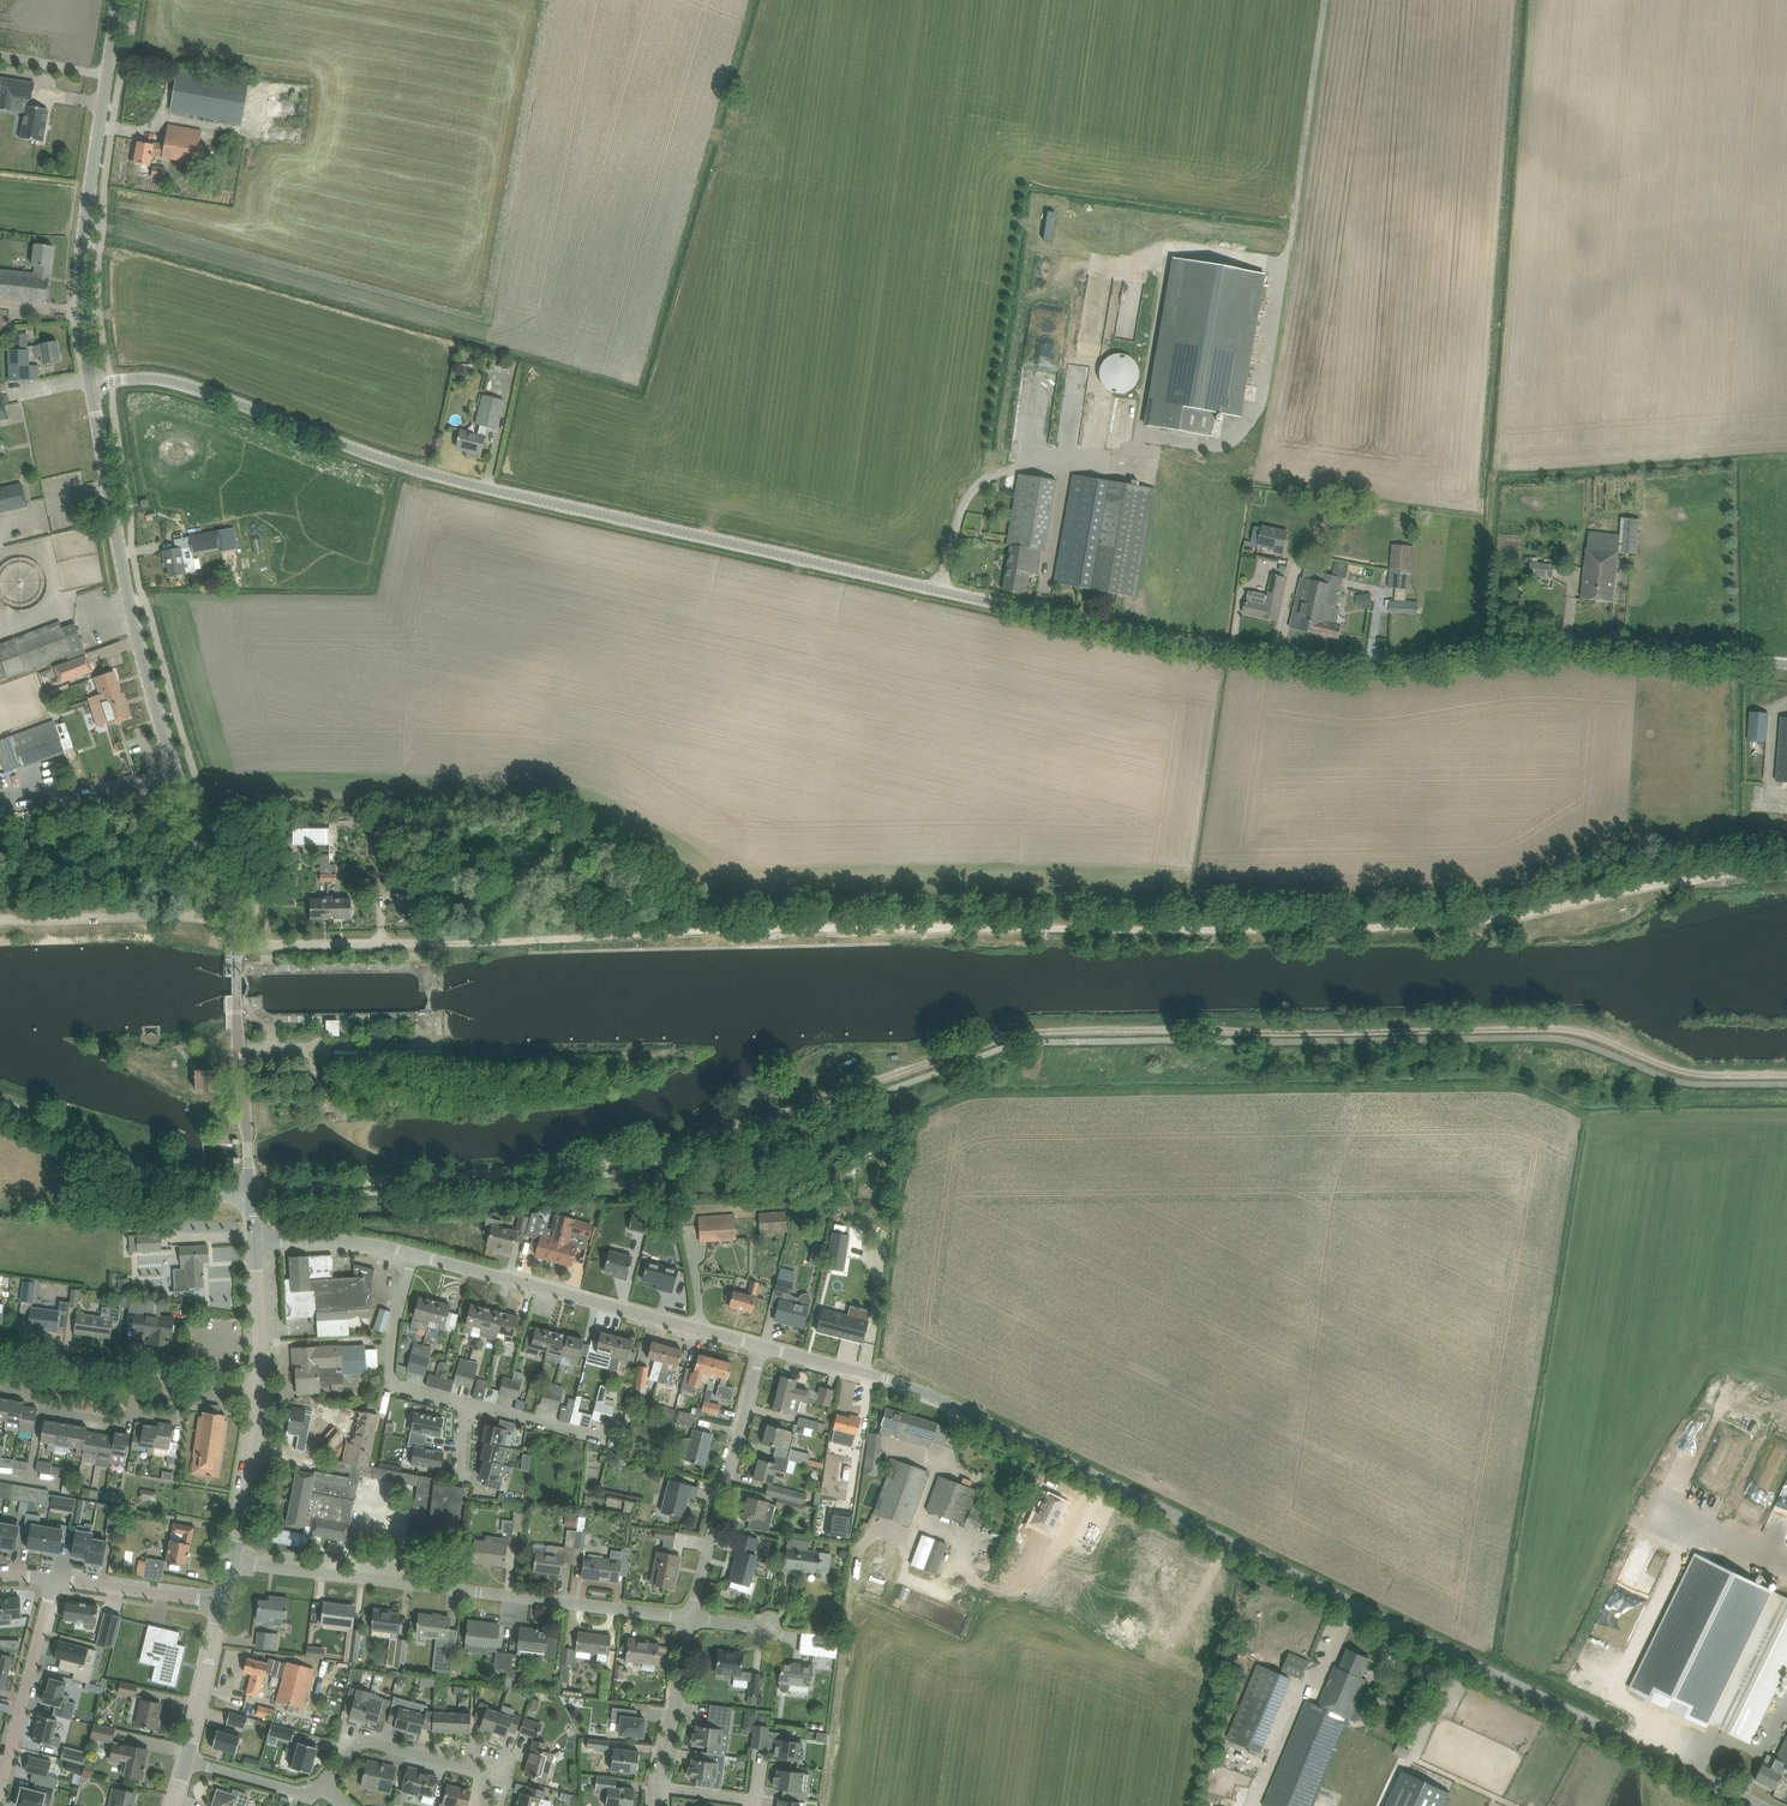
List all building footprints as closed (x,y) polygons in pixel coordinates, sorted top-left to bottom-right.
[(170,110),(182,113),(241,123),(248,85),(177,72),(170,110)] [(0,101),(0,110),(10,111),(12,104),(26,107),(20,139),(43,142),(48,110),(30,107),(31,100),(32,100),(35,84),(2,78),(0,87),(0,95),(1,95),(0,101)] [(131,163),(143,165),(149,166),(151,155),(162,157),(196,163),(202,130),(168,124),(164,145),(156,143),(155,145),(138,142),(136,154),(133,154),(131,163)] [(153,167),(151,177),(164,179),(166,169),(153,167)] [(46,302),(53,246),(35,244),(32,265),(35,265),(34,274),(0,270),(0,296),(46,302)] [(1174,258),(1145,425),(1210,436),(1215,412),(1240,417),(1264,274),(1174,258)] [(7,350),(8,380),(40,379),(38,365),(29,366),(29,358),(42,357),(43,364),(60,361),(57,342),(28,347),(27,333),(18,334),(18,350),(7,350)] [(1114,393),(1123,394),(1132,390),(1138,382),(1139,374),(1138,366),(1132,359),(1124,354),(1114,355),(1107,358),(1102,364),(1099,374),(1101,383),(1107,390),(1114,393)] [(461,431),(459,436),(456,447),(471,451),(470,454),(480,456),(487,427),(496,429),(503,400),(483,395),(476,424),(480,425),(478,435),(461,431)] [(1112,426),(1118,427),(1122,397),(1117,397),(1112,426)] [(1005,577),(1003,589),(1022,592),(1023,585),(1026,586),(1028,573),(1037,574),(1039,562),(1041,550),(1045,551),(1048,533),(1057,480),(1025,475),(1019,474),(1007,544),(1011,545),(1005,577)] [(1072,475),(1054,583),(1137,597),(1155,489),(1072,475)] [(27,503),(22,482),(16,483),(17,487),(0,491),(0,509),(27,503)] [(1589,531),(1583,587),(1582,599),(1613,602),(1618,552),(1637,554),(1641,520),(1622,518),(1621,535),(1589,531)] [(1277,545),(1284,547),(1288,531),(1263,526),(1259,545),(1276,549),(1277,545)] [(190,547),(163,552),(165,562),(167,562),(170,576),(182,574),(186,573),(185,572),(195,570),(192,555),(220,550),(238,547),(234,528),(217,531),(188,536),(190,547)] [(1392,544),(1390,570),(1411,572),(1413,546),(1392,544)] [(1530,561),(1528,574),(1552,577),(1554,563),(1530,561)] [(1390,570),(1388,587),(1396,588),(1407,589),(1408,589),(1409,589),(1411,572),(1390,570)] [(1322,582),(1313,621),(1321,623),(1319,634),(1339,638),(1342,627),(1335,625),(1339,608),(1336,608),(1343,578),(1332,575),(1324,573),(1323,574),(1322,582)] [(1249,591),(1246,601),(1244,613),(1264,617),(1264,618),(1276,620),(1282,595),(1281,595),(1285,577),(1272,574),(1267,595),(1249,591)] [(1293,616),(1290,627),(1319,634),(1321,623),(1313,621),(1322,582),(1301,577),(1293,616)] [(1363,594),(1364,604),(1372,603),(1370,593),(1363,594)] [(1417,601),(1390,599),(1389,612),(1417,614),(1418,607),(1418,601),(1417,601)] [(60,622),(0,644),(0,658),(7,678),(66,655),(68,660),(86,653),(75,623),(62,628),(60,622)] [(85,656),(63,664),(69,680),(92,671),(89,663),(88,664),(85,656)] [(114,672),(102,675),(95,678),(100,695),(89,698),(99,729),(131,719),(123,694),(121,695),(114,672)] [(1750,712),(1748,740),(1767,741),(1769,713),(1750,712)] [(1776,781),(1786,782),(1786,718),(1782,717),(1776,781)] [(0,740),(0,756),(5,771),(6,771),(7,774),(16,771),(15,768),(64,750),(53,720),(12,735),(12,736),(0,740)] [(7,802),(9,818),(47,812),(45,796),(7,802)] [(327,828),(292,828),(293,844),(327,844),(327,828)] [(322,896),(322,899),(310,899),(310,919),(329,919),(328,896),(322,896)] [(335,896),(328,896),(329,919),(351,919),(351,899),(335,899),(335,896)] [(339,1022),(327,1022),(327,1030),(330,1030),(330,1036),(339,1036),(339,1022)] [(215,1070),(196,1070),(196,1090),(215,1090),(215,1070)] [(815,1190),(815,1200),(824,1200),(824,1190),(815,1190)] [(786,1211),(758,1212),(759,1233),(787,1231),(786,1211)] [(532,1213),(526,1235),(534,1237),(530,1251),(536,1253),(536,1255),(571,1265),(575,1254),(576,1247),(585,1249),(588,1237),(589,1238),(592,1225),(557,1215),(553,1230),(546,1228),(547,1224),(545,1220),(538,1218),(540,1212),(532,1213)] [(631,1212),(627,1229),(647,1234),(651,1217),(631,1212)] [(734,1213),(697,1215),(700,1241),(737,1238),(734,1213)] [(519,1214),(515,1229),(525,1232),(528,1220),(527,1220),(528,1216),(519,1214)] [(487,1217),(483,1232),(490,1234),(487,1244),(503,1248),(502,1251),(511,1253),(514,1242),(516,1232),(500,1228),(502,1220),(487,1217)] [(832,1233),(826,1268),(835,1270),(837,1256),(846,1258),(849,1235),(832,1233)] [(162,1246),(161,1234),(137,1235),(138,1252),(162,1250),(162,1246)] [(812,1243),(812,1251),(805,1251),(805,1264),(822,1265),(823,1243),(812,1243)] [(180,1247),(181,1259),(181,1268),(173,1269),(174,1288),(204,1286),(202,1262),(209,1262),(208,1245),(180,1247)] [(603,1261),(606,1262),(604,1271),(618,1275),(618,1278),(626,1280),(633,1257),(609,1250),(608,1253),(605,1253),(604,1254),(602,1259),(603,1261)] [(318,1289),(320,1336),(352,1335),(351,1308),(374,1307),(373,1266),(364,1266),(364,1254),(354,1255),(355,1276),(335,1277),(334,1254),(290,1256),(292,1290),(318,1289)] [(647,1262),(646,1268),(643,1280),(664,1285),(663,1290),(671,1292),(677,1270),(647,1262)] [(780,1300),(778,1308),(775,1320),(803,1327),(808,1307),(809,1307),(811,1300),(811,1298),(810,1295),(808,1294),(806,1293),(803,1293),(801,1294),(799,1295),(798,1297),(790,1295),(793,1282),(792,1282),(794,1271),(780,1267),(775,1291),(783,1293),(781,1300),(780,1300)] [(25,1277),(22,1301),(32,1302),(35,1279),(25,1277)] [(118,1278),(118,1293),(130,1293),(130,1278),(118,1278)] [(273,1290),(282,1289),(281,1281),(273,1281),(273,1290)] [(727,1300),(731,1301),(729,1306),(751,1312),(755,1297),(759,1283),(751,1281),(748,1295),(733,1291),(733,1292),(731,1291),(730,1291),(728,1292),(727,1293),(726,1295),(726,1297),(726,1298),(727,1300)] [(72,1289),(69,1306),(77,1307),(79,1290),(72,1289)] [(295,1315),(318,1315),(318,1290),(301,1290),(302,1297),(310,1297),(310,1303),(295,1303),(295,1315)] [(136,1312),(134,1321),(133,1333),(151,1335),(150,1343),(168,1346),(169,1338),(171,1338),(173,1318),(160,1316),(162,1301),(130,1297),(128,1311),(136,1312)] [(419,1297),(411,1326),(427,1330),(429,1321),(435,1301),(419,1297)] [(435,1301),(429,1321),(437,1323),(436,1328),(444,1330),(445,1326),(455,1329),(459,1314),(449,1311),(451,1305),(435,1301)] [(471,1304),(468,1316),(464,1329),(472,1331),(471,1335),(479,1336),(479,1334),(480,1334),(481,1328),(487,1308),(471,1304)] [(77,1314),(76,1321),(75,1333),(109,1337),(112,1322),(118,1323),(120,1308),(102,1306),(101,1317),(77,1314)] [(386,1332),(393,1311),(381,1306),(374,1328),(386,1332)] [(822,1310),(817,1330),(833,1334),(832,1334),(843,1337),(863,1342),(870,1312),(863,1310),(863,1308),(858,1307),(858,1309),(850,1307),(848,1318),(832,1314),(833,1313),(822,1310)] [(31,1308),(30,1315),(29,1326),(56,1330),(59,1312),(31,1308)] [(481,1328),(480,1334),(486,1336),(495,1339),(497,1332),(503,1312),(487,1308),(481,1328)] [(503,1312),(497,1332),(505,1334),(504,1339),(512,1341),(519,1317),(503,1312)] [(529,1353),(529,1352),(537,1354),(539,1349),(546,1351),(547,1351),(552,1331),(536,1327),(530,1326),(523,1351),(529,1353)] [(544,1358),(545,1358),(560,1362),(562,1355),(568,1336),(552,1331),(547,1351),(546,1351),(544,1358)] [(601,1332),(598,1343),(594,1357),(602,1359),(603,1354),(611,1356),(617,1336),(601,1332)] [(369,1335),(345,1337),(345,1344),(370,1343),(369,1335)] [(568,1336),(562,1355),(570,1357),(569,1363),(577,1365),(584,1340),(568,1336)] [(611,1356),(609,1367),(616,1369),(618,1363),(626,1365),(627,1360),(633,1361),(636,1352),(630,1351),(633,1340),(617,1336),(611,1356)] [(415,1337),(411,1353),(407,1370),(416,1373),(423,1345),(425,1340),(415,1337)] [(648,1353),(647,1358),(654,1359),(652,1369),(660,1372),(667,1346),(659,1344),(658,1341),(654,1340),(652,1342),(651,1342),(648,1353)] [(353,1345),(308,1348),(296,1348),(297,1368),(296,1368),(298,1394),(319,1393),(319,1384),(343,1383),(343,1374),(378,1372),(377,1358),(377,1349),(365,1350),(365,1344),(353,1345)] [(423,1345),(416,1373),(425,1375),(433,1347),(423,1345)] [(660,1372),(657,1381),(666,1383),(668,1373),(667,1372),(670,1363),(678,1366),(679,1362),(682,1350),(667,1346),(660,1372)] [(686,1367),(680,1390),(694,1393),(696,1385),(697,1385),(698,1380),(709,1383),(711,1375),(715,1359),(698,1354),(695,1366),(694,1369),(686,1367)] [(715,1359),(711,1375),(721,1377),(719,1384),(715,1397),(720,1398),(731,1401),(735,1388),(725,1386),(727,1379),(728,1379),(732,1363),(715,1359)] [(429,1373),(426,1385),(439,1389),(442,1376),(445,1363),(444,1363),(445,1362),(441,1361),(440,1363),(439,1362),(436,1374),(429,1373)] [(458,1365),(454,1379),(453,1383),(463,1385),(467,1368),(458,1365)] [(639,1366),(636,1386),(644,1388),(648,1368),(639,1366)] [(467,1368),(463,1385),(472,1388),(476,1370),(467,1368)] [(442,1376),(439,1389),(451,1392),(453,1383),(454,1379),(442,1376)] [(503,1377),(501,1383),(498,1394),(508,1397),(512,1379),(503,1377)] [(781,1377),(777,1393),(791,1397),(807,1401),(809,1392),(794,1388),(796,1380),(781,1377)] [(512,1379),(508,1397),(517,1399),(522,1382),(512,1379)] [(477,1381),(472,1397),(483,1400),(487,1384),(477,1381)] [(545,1384),(543,1394),(540,1405),(549,1408),(553,1390),(554,1387),(545,1384)] [(597,1397),(596,1401),(605,1404),(606,1400),(606,1399),(606,1393),(607,1387),(600,1385),(597,1397)] [(820,1387),(818,1394),(816,1403),(830,1406),(834,1391),(820,1387)] [(707,1389),(704,1400),(709,1401),(712,1390),(707,1389)] [(553,1390),(549,1408),(558,1410),(563,1393),(553,1390)] [(791,1397),(777,1393),(773,1410),(787,1414),(787,1413),(797,1415),(801,1401),(807,1402),(807,1401),(791,1397)] [(6,1421),(10,1399),(0,1398),(0,1420),(6,1421)] [(6,1421),(5,1428),(19,1430),(23,1406),(24,1402),(10,1399),(6,1421)] [(517,1399),(515,1408),(523,1411),(523,1410),(526,1401),(517,1399)] [(369,1400),(367,1407),(374,1408),(376,1401),(369,1400)] [(595,1407),(592,1419),(601,1421),(605,1404),(596,1401),(595,1407)] [(703,1401),(700,1410),(706,1411),(707,1412),(713,1413),(718,1415),(720,1405),(703,1401)] [(605,1404),(601,1421),(610,1424),(613,1412),(615,1406),(614,1406),(605,1404)] [(570,1417),(572,1408),(562,1405),(560,1414),(570,1417)] [(23,1406),(19,1430),(33,1433),(37,1408),(23,1406)] [(661,1406),(659,1417),(665,1419),(667,1407),(661,1406)] [(199,1416),(198,1428),(194,1455),(192,1473),(218,1477),(221,1459),(227,1420),(225,1420),(225,1415),(218,1414),(218,1408),(211,1407),(211,1413),(203,1412),(202,1417),(199,1416)] [(292,1407),(287,1434),(298,1436),(296,1450),(305,1451),(308,1436),(312,1415),(312,1414),(305,1412),(306,1410),(292,1407)] [(886,1408),(883,1420),(879,1432),(931,1447),(932,1441),(944,1445),(949,1427),(886,1408)] [(680,1410),(677,1422),(695,1427),(698,1415),(680,1410)] [(414,1413),(409,1438),(426,1441),(427,1434),(440,1437),(443,1419),(414,1413)] [(572,1413),(570,1423),(580,1425),(582,1416),(572,1413)] [(834,1428),(830,1443),(852,1448),(855,1434),(856,1434),(857,1430),(860,1418),(850,1416),(850,1419),(837,1415),(834,1427),(834,1428)] [(795,1424),(805,1427),(805,1426),(823,1431),(825,1424),(819,1422),(819,1421),(799,1416),(796,1424),(795,1424)] [(482,1441),(485,1442),(503,1447),(503,1446),(507,1430),(514,1432),(516,1423),(500,1419),(498,1427),(487,1424),(485,1431),(482,1430),(480,1438),(483,1439),(482,1441)] [(44,1420),(41,1441),(48,1442),(47,1449),(54,1451),(59,1423),(44,1420)] [(158,1426),(154,1452),(167,1455),(168,1449),(169,1449),(173,1425),(158,1422),(158,1426)] [(59,1423),(54,1451),(68,1453),(69,1446),(73,1425),(59,1423)] [(392,1434),(394,1425),(387,1423),(385,1433),(392,1434)] [(134,1433),(131,1449),(140,1450),(141,1445),(147,1447),(146,1452),(153,1453),(153,1452),(154,1452),(158,1426),(143,1424),(142,1435),(134,1433)] [(805,1427),(795,1424),(793,1432),(803,1435),(805,1427)] [(73,1425),(69,1446),(76,1447),(75,1454),(82,1456),(86,1431),(87,1431),(87,1427),(73,1425)] [(763,1443),(775,1446),(790,1450),(790,1449),(794,1433),(785,1430),(768,1425),(763,1443)] [(681,1457),(686,1459),(685,1460),(704,1465),(712,1435),(693,1430),(691,1438),(687,1437),(683,1437),(680,1439),(678,1440),(677,1442),(676,1444),(675,1446),(675,1448),(676,1454),(678,1455),(679,1456),(681,1457)] [(86,1431),(82,1456),(97,1458),(101,1434),(87,1431),(86,1431)] [(115,1436),(111,1460),(125,1463),(126,1456),(127,1456),(130,1434),(115,1432),(115,1436)] [(870,1433),(864,1474),(876,1475),(877,1465),(880,1466),(882,1450),(880,1450),(882,1434),(870,1433)] [(101,1434),(97,1458),(111,1460),(115,1436),(101,1434)] [(409,1438),(408,1446),(414,1447),(411,1464),(440,1470),(444,1452),(431,1449),(432,1442),(426,1441),(409,1438)] [(481,1459),(484,1460),(485,1460),(502,1464),(506,1447),(503,1446),(503,1447),(485,1442),(484,1448),(481,1448),(479,1455),(482,1456),(481,1459)] [(790,1450),(788,1460),(822,1469),(824,1463),(807,1459),(809,1454),(790,1449),(790,1450)] [(531,1455),(523,1454),(521,1469),(529,1471),(531,1455)] [(167,1455),(166,1462),(174,1464),(175,1456),(167,1455)] [(754,1478),(765,1481),(771,1483),(773,1474),(783,1477),(788,1460),(774,1456),(774,1457),(777,1457),(775,1464),(759,1460),(754,1478)] [(610,1457),(608,1465),(617,1467),(619,1459),(610,1457)] [(851,1457),(849,1467),(860,1470),(863,1460),(851,1457)] [(890,1464),(872,1513),(909,1526),(930,1472),(890,1457),(888,1464),(890,1464)] [(14,1460),(12,1467),(27,1470),(29,1462),(14,1460)] [(484,1460),(484,1462),(481,1461),(479,1469),(482,1470),(480,1477),(486,1478),(484,1486),(500,1490),(502,1482),(501,1481),(506,1465),(502,1464),(485,1460),(484,1460)] [(51,1466),(37,1463),(36,1471),(50,1473),(51,1466)] [(51,1466),(50,1473),(58,1475),(59,1467),(51,1466)] [(315,1471),(314,1474),(296,1470),(285,1526),(304,1529),(305,1525),(311,1526),(309,1535),(347,1541),(358,1482),(349,1480),(350,1478),(315,1471)] [(417,1533),(417,1539),(417,1540),(417,1541),(418,1542),(419,1542),(443,1545),(444,1537),(457,1538),(464,1487),(435,1483),(435,1478),(420,1475),(409,1532),(417,1533)] [(939,1476),(935,1488),(926,1510),(964,1524),(965,1523),(977,1529),(986,1509),(972,1502),(977,1490),(939,1476)] [(661,1512),(671,1514),(683,1517),(688,1497),(695,1499),(698,1488),(670,1480),(661,1512)] [(6,1483),(3,1498),(11,1499),(13,1484),(6,1483)] [(13,1484),(11,1499),(18,1500),(20,1485),(13,1484)] [(20,1485),(18,1500),(20,1501),(25,1501),(27,1486),(20,1485)] [(70,1486),(63,1485),(62,1492),(69,1494),(70,1486)] [(768,1485),(766,1494),(778,1498),(804,1504),(806,1495),(768,1485)] [(27,1486),(25,1501),(28,1502),(32,1503),(34,1488),(27,1486)] [(34,1488),(32,1503),(39,1504),(42,1489),(34,1488)] [(84,1488),(82,1496),(90,1497),(91,1490),(84,1488)] [(138,1497),(156,1500),(158,1492),(140,1488),(138,1497)] [(42,1489),(39,1504),(46,1505),(49,1490),(42,1489)] [(91,1490),(90,1497),(97,1498),(99,1491),(91,1490)] [(105,1492),(104,1500),(119,1502),(120,1494),(105,1492)] [(75,1498),(53,1494),(50,1509),(73,1512),(75,1498)] [(1037,1508),(1033,1518),(1045,1524),(1042,1529),(1051,1534),(1058,1519),(1057,1518),(1064,1503),(1046,1494),(1039,1509),(1037,1508)] [(775,1505),(760,1501),(749,1497),(746,1508),(743,1508),(741,1518),(752,1521),(750,1528),(748,1528),(768,1532),(773,1514),(772,1514),(775,1505)] [(84,1500),(75,1498),(73,1512),(71,1520),(80,1522),(84,1500)] [(804,1504),(778,1498),(776,1506),(792,1510),(791,1513),(801,1516),(804,1504)] [(503,1521),(501,1531),(504,1535),(511,1536),(512,1531),(521,1532),(525,1501),(502,1499),(501,1508),(514,1509),(512,1522),(503,1521)] [(26,1513),(28,1502),(25,1501),(20,1501),(18,1514),(26,1515),(26,1514),(26,1513)] [(580,1507),(579,1516),(585,1517),(587,1515),(588,1508),(580,1507)] [(829,1511),(826,1534),(850,1537),(853,1513),(829,1511)] [(37,1550),(43,1551),(47,1527),(39,1526),(40,1516),(26,1514),(26,1515),(23,1532),(30,1533),(28,1548),(29,1549),(29,1551),(37,1553),(37,1550)] [(578,1516),(566,1514),(565,1526),(577,1528),(578,1516)] [(109,1516),(106,1534),(115,1535),(116,1530),(118,1517),(109,1516)] [(579,1516),(577,1530),(584,1531),(585,1517),(579,1516)] [(118,1517),(116,1530),(123,1531),(125,1519),(118,1517)] [(0,1535),(0,1547),(4,1548),(4,1550),(12,1552),(12,1549),(14,1549),(19,1521),(11,1520),(10,1524),(1,1523),(0,1527),(1,1527),(0,1535)] [(174,1523),(170,1542),(190,1546),(194,1527),(174,1523)] [(57,1529),(47,1527),(43,1551),(49,1552),(48,1554),(56,1556),(57,1553),(58,1554),(61,1538),(65,1539),(67,1526),(57,1524),(57,1529)] [(85,1526),(78,1524),(72,1555),(74,1556),(74,1558),(82,1560),(82,1557),(87,1558),(90,1538),(91,1538),(92,1533),(84,1531),(85,1526)] [(274,1527),(272,1541),(307,1548),(309,1535),(311,1526),(305,1525),(304,1529),(303,1533),(274,1527)] [(566,1529),(565,1543),(575,1545),(577,1530),(566,1529)] [(675,1531),(654,1529),(653,1538),(663,1539),(662,1553),(658,1552),(655,1566),(660,1567),(656,1585),(673,1589),(677,1570),(675,1570),(678,1556),(672,1555),(675,1531)] [(729,1580),(740,1583),(738,1590),(751,1593),(754,1583),(750,1582),(757,1556),(753,1555),(758,1538),(739,1533),(734,1550),(737,1551),(729,1580)] [(921,1534),(910,1564),(935,1573),(947,1543),(921,1534)] [(475,1540),(474,1550),(472,1562),(504,1566),(507,1538),(486,1535),(485,1541),(475,1540)] [(788,1537),(785,1556),(784,1568),(828,1574),(831,1553),(818,1551),(808,1549),(809,1540),(788,1537)] [(91,1538),(90,1538),(87,1558),(86,1562),(92,1563),(92,1566),(99,1567),(100,1564),(102,1565),(106,1541),(91,1538)] [(170,1542),(166,1561),(186,1565),(190,1546),(170,1542)] [(535,1559),(534,1571),(562,1574),(563,1562),(564,1552),(556,1551),(556,1547),(548,1546),(547,1554),(536,1553),(535,1559)] [(584,1565),(582,1577),(618,1582),(619,1574),(627,1575),(630,1553),(621,1552),(621,1551),(611,1550),(610,1559),(585,1556),(584,1565)] [(840,1551),(839,1559),(846,1560),(847,1551),(840,1551)] [(1631,1689),(1706,1726),(1708,1722),(1750,1742),(1786,1666),(1786,1599),(1697,1555),(1631,1689)] [(164,1570),(145,1566),(143,1577),(162,1580),(164,1570)] [(257,1619),(267,1621),(268,1615),(286,1617),(288,1598),(270,1596),(269,1602),(259,1600),(257,1619)] [(0,1598),(1,1606),(0,1606),(0,1624),(11,1623),(11,1618),(22,1617),(20,1597),(0,1598)] [(63,1609),(62,1616),(65,1617),(64,1619),(95,1623),(97,1605),(67,1601),(65,1610),(63,1609)] [(324,1603),(323,1614),(321,1623),(352,1627),(355,1609),(334,1606),(335,1604),(324,1603)] [(374,1609),(373,1621),(372,1628),(398,1631),(400,1614),(384,1612),(384,1610),(374,1609)] [(106,1613),(98,1644),(100,1644),(114,1648),(122,1617),(106,1613)] [(419,1614),(418,1626),(417,1634),(436,1637),(448,1638),(450,1618),(419,1614)] [(469,1620),(467,1632),(466,1642),(496,1646),(499,1624),(469,1620)] [(518,1647),(518,1648),(545,1651),(544,1658),(556,1660),(557,1650),(558,1639),(547,1637),(548,1630),(536,1628),(536,1629),(521,1627),(520,1627),(519,1638),(518,1647)] [(146,1638),(142,1653),(148,1654),(147,1655),(153,1656),(153,1655),(160,1657),(155,1679),(152,1679),(151,1681),(176,1687),(179,1675),(178,1675),(180,1665),(176,1664),(177,1659),(181,1660),(183,1651),(184,1651),(185,1646),(183,1645),(183,1647),(177,1645),(177,1644),(180,1632),(163,1628),(160,1641),(146,1638)] [(352,1629),(350,1649),(345,1648),(345,1652),(347,1658),(357,1659),(360,1630),(352,1629)] [(257,1646),(268,1648),(278,1649),(280,1635),(258,1632),(257,1646)] [(577,1644),(576,1650),(591,1652),(608,1654),(609,1648),(610,1636),(579,1632),(577,1644)] [(836,1638),(818,1636),(817,1646),(834,1649),(836,1638)] [(456,1642),(447,1641),(448,1638),(436,1637),(432,1670),(442,1671),(452,1672),(456,1642)] [(628,1650),(626,1660),(643,1662),(655,1664),(656,1656),(657,1644),(642,1642),(642,1640),(629,1638),(628,1650)] [(397,1639),(395,1654),(388,1653),(386,1665),(403,1667),(406,1640),(397,1639)] [(9,1640),(7,1648),(18,1650),(21,1640),(9,1640)] [(58,1640),(54,1657),(61,1659),(58,1669),(74,1673),(73,1679),(89,1683),(94,1666),(93,1666),(84,1664),(88,1648),(58,1640)] [(4,1689),(12,1656),(5,1654),(7,1648),(0,1646),(0,1688),(4,1689)] [(564,1648),(560,1681),(568,1682),(569,1665),(570,1665),(572,1649),(564,1648)] [(1262,1804),(1267,1805),(1314,1805),(1322,1787),(1347,1726),(1350,1719),(1358,1722),(1369,1695),(1361,1692),(1364,1686),(1367,1679),(1362,1677),(1364,1673),(1370,1658),(1348,1649),(1343,1660),(1340,1668),(1335,1666),(1319,1704),(1307,1699),(1262,1804)] [(718,1650),(717,1662),(716,1670),(730,1671),(730,1674),(734,1675),(734,1679),(750,1681),(747,1703),(757,1704),(761,1675),(741,1672),(743,1653),(718,1650)] [(506,1676),(509,1653),(496,1651),(494,1668),(506,1669),(506,1676)] [(509,1653),(506,1676),(516,1677),(517,1671),(520,1654),(509,1653)] [(1291,1653),(1283,1671),(1302,1679),(1310,1661),(1291,1653)] [(248,1673),(243,1691),(259,1695),(264,1677),(265,1673),(267,1663),(268,1663),(247,1657),(243,1672),(248,1673)] [(267,1663),(265,1673),(282,1677),(286,1663),(269,1658),(268,1663),(267,1663)] [(287,1661),(276,1701),(302,1708),(313,1668),(287,1661)] [(615,1662),(613,1678),(622,1679),(623,1672),(625,1672),(625,1669),(622,1668),(623,1665),(618,1664),(615,1662)] [(782,1663),(779,1688),(779,1689),(781,1690),(782,1691),(784,1691),(785,1691),(786,1691),(787,1690),(788,1689),(789,1688),(789,1687),(790,1683),(809,1686),(812,1665),(796,1663),(796,1665),(782,1663)] [(45,1691),(43,1701),(55,1704),(53,1715),(72,1719),(76,1703),(68,1701),(69,1696),(63,1694),(66,1683),(50,1679),(47,1692),(45,1691)] [(121,1682),(119,1692),(135,1696),(137,1685),(121,1682)] [(446,1692),(447,1684),(435,1683),(434,1686),(434,1691),(446,1692)] [(351,1687),(348,1699),(345,1711),(351,1712),(350,1716),(351,1716),(351,1718),(357,1719),(358,1718),(363,1719),(371,1692),(351,1687)] [(530,1701),(533,1692),(526,1690),(523,1698),(530,1701)] [(371,1692),(363,1719),(369,1721),(369,1723),(375,1724),(376,1722),(377,1723),(378,1718),(385,1720),(388,1708),(391,1700),(391,1699),(383,1697),(371,1692)] [(1245,1692),(1227,1738),(1261,1752),(1280,1707),(1245,1692)] [(393,1699),(390,1711),(387,1723),(395,1725),(394,1727),(407,1731),(413,1710),(415,1701),(414,1701),(414,1702),(401,1698),(400,1700),(393,1699)] [(136,1725),(144,1726),(156,1729),(159,1713),(156,1712),(158,1703),(146,1701),(142,1700),(136,1725)] [(413,1710),(407,1731),(421,1734),(423,1728),(432,1730),(433,1712),(426,1711),(428,1705),(415,1701),(413,1710)] [(480,1702),(479,1707),(475,1718),(482,1721),(480,1727),(493,1732),(500,1712),(487,1707),(488,1705),(480,1702)] [(273,1719),(276,1710),(254,1704),(252,1714),(266,1717),(273,1719)] [(433,1712),(432,1730),(432,1731),(445,1732),(446,1712),(446,1704),(434,1704),(433,1711),(433,1712)] [(693,1734),(692,1741),(695,1742),(694,1744),(719,1747),(721,1735),(728,1736),(730,1722),(732,1708),(710,1704),(708,1720),(713,1720),(712,1727),(709,1727),(707,1727),(697,1725),(696,1734),(693,1734)] [(632,1710),(612,1707),(611,1720),(619,1721),(618,1734),(643,1737),(645,1719),(631,1718),(632,1710)] [(446,1712),(445,1732),(457,1732),(458,1713),(446,1712)] [(500,1712),(493,1732),(506,1737),(508,1730),(516,1733),(521,1716),(513,1713),(512,1716),(500,1712)] [(248,1727),(251,1718),(232,1713),(230,1722),(248,1727)] [(458,1713),(457,1732),(470,1733),(471,1713),(458,1713)] [(763,1714),(759,1713),(758,1721),(766,1722),(767,1718),(763,1714)] [(39,1715),(33,1741),(51,1745),(59,1747),(61,1737),(53,1735),(57,1720),(39,1715)] [(525,1718),(524,1721),(520,1732),(537,1738),(542,1724),(541,1724),(543,1720),(534,1717),(533,1721),(525,1718)] [(90,1745),(92,1723),(70,1720),(67,1742),(90,1745)] [(271,1723),(269,1732),(287,1737),(290,1728),(271,1723)] [(95,1724),(91,1738),(111,1742),(114,1728),(96,1724),(95,1724)] [(775,1749),(774,1757),(800,1761),(800,1758),(803,1759),(804,1750),(801,1750),(802,1743),(782,1740),(783,1733),(768,1731),(769,1727),(754,1725),(752,1748),(766,1750),(766,1748),(775,1749)] [(237,1752),(242,1735),(218,1729),(214,1746),(237,1752)] [(1764,1763),(1755,1780),(1776,1790),(1786,1768),(1786,1769),(1786,1737),(1776,1758),(1768,1754),(1764,1763)] [(588,1738),(587,1748),(608,1750),(609,1740),(588,1738)] [(534,1740),(529,1757),(525,1774),(546,1780),(553,1754),(544,1752),(546,1743),(534,1740)] [(296,1752),(292,1768),(310,1773),(313,1764),(315,1757),(315,1756),(317,1747),(317,1745),(309,1743),(309,1745),(295,1741),(292,1751),(296,1752)] [(125,1774),(130,1776),(142,1778),(146,1758),(143,1757),(144,1749),(115,1743),(111,1760),(119,1762),(120,1758),(128,1760),(127,1764),(125,1774)] [(64,1746),(61,1758),(85,1764),(85,1762),(88,1752),(64,1746)] [(611,1770),(624,1771),(636,1772),(639,1751),(613,1748),(611,1770)] [(725,1755),(708,1753),(707,1761),(692,1759),(691,1767),(689,1767),(688,1775),(690,1775),(690,1777),(697,1778),(696,1786),(709,1787),(710,1780),(715,1781),(716,1768),(723,1769),(725,1755)] [(29,1756),(25,1771),(32,1772),(30,1781),(37,1783),(54,1787),(56,1787),(58,1777),(48,1775),(51,1761),(29,1756)] [(361,1786),(373,1788),(389,1792),(392,1781),(395,1769),(380,1766),(381,1763),(367,1760),(361,1786)] [(68,1761),(66,1769),(80,1773),(82,1765),(68,1761)] [(85,1764),(82,1775),(91,1777),(94,1764),(85,1762),(85,1764)] [(408,1767),(405,1778),(402,1790),(417,1794),(418,1792),(423,1793),(421,1801),(435,1805),(437,1796),(433,1795),(435,1789),(438,1777),(417,1772),(418,1769),(408,1767)] [(803,1773),(777,1770),(776,1777),(774,1776),(773,1785),(775,1785),(775,1788),(797,1791),(796,1799),(807,1800),(809,1791),(801,1790),(803,1773)] [(1451,1793),(1403,1771),(1387,1805),(1445,1805),(1451,1793)] [(604,1777),(597,1776),(595,1789),(607,1791),(606,1797),(604,1798),(604,1803),(606,1805),(632,1805),(634,1789),(615,1786),(616,1778),(604,1777)] [(17,1795),(19,1796),(17,1805),(42,1805),(44,1797),(51,1799),(54,1787),(37,1783),(35,1790),(22,1787),(21,1789),(18,1788),(17,1795)] [(439,1805),(452,1805),(453,1805),(467,1805),(471,1791),(448,1785),(444,1801),(441,1800),(439,1805)] [(517,1805),(518,1805),(546,1805),(547,1799),(544,1798),(546,1791),(529,1786),(527,1794),(520,1792),(517,1805)] [(135,1793),(114,1788),(112,1797),(116,1798),(114,1805),(132,1805),(135,1793)] [(248,1805),(249,1804),(249,1803),(249,1802),(250,1800),(249,1799),(249,1798),(249,1797),(248,1795),(246,1794),(246,1793),(245,1792),(244,1792),(233,1789),(232,1793),(217,1788),(211,1805),(247,1805),(248,1805)] [(570,1797),(568,1804),(574,1805),(577,1805),(580,1797),(572,1794),(570,1797)]
